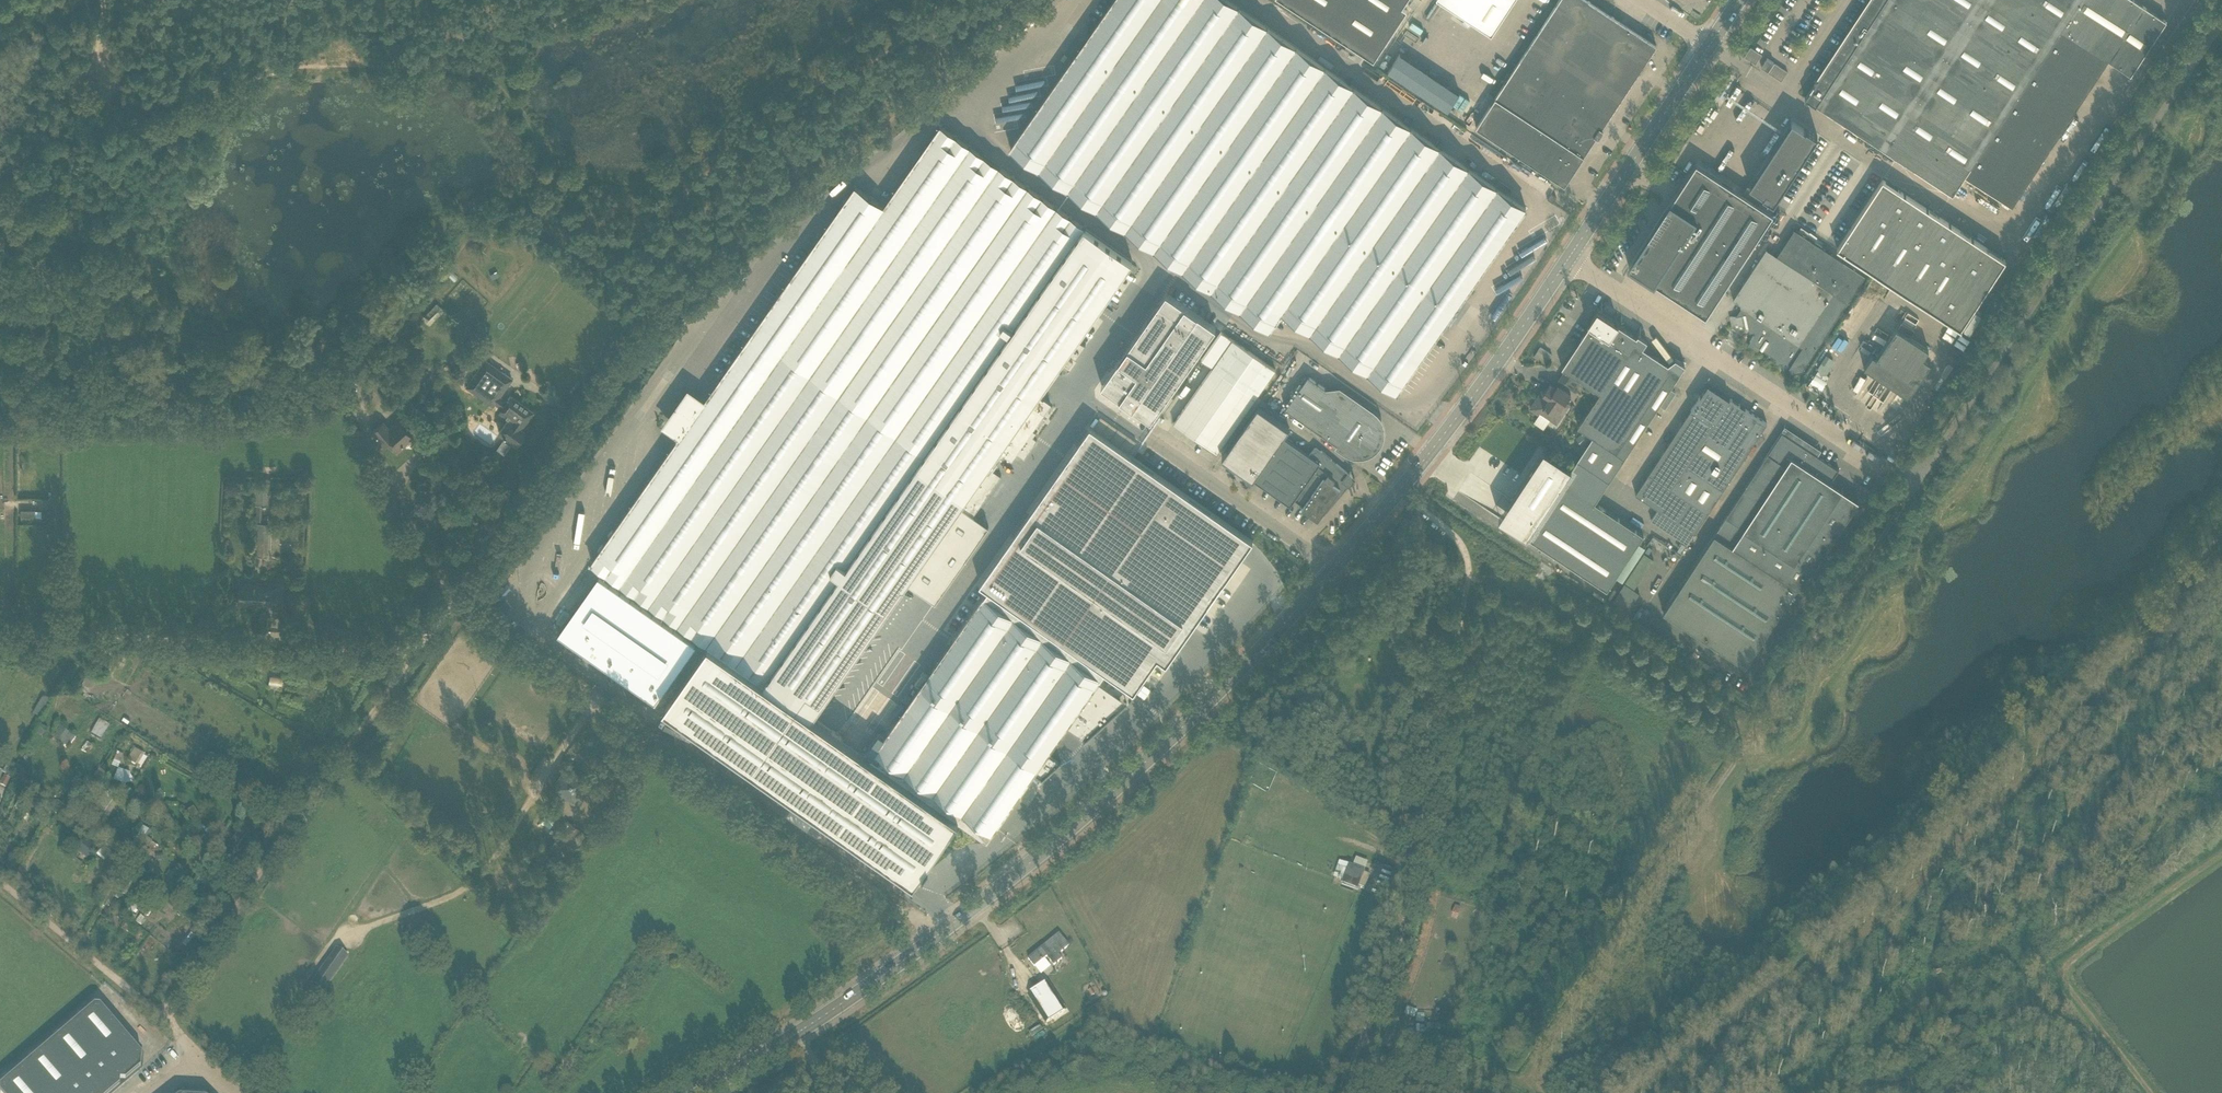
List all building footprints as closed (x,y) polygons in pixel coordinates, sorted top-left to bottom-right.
[(1261,324),(1270,330),(1282,312),(1397,392),(1526,208),(1228,0),(1114,0),(1010,149),(1261,324)] [(1372,59),(1374,60),(1407,10),(1402,7),(1407,0),(1282,0),(1372,59)] [(1474,21),(1490,32),(1492,33),(1513,0),(1442,0),(1474,21)] [(1588,0),(1559,0),(1520,60),(1561,88),(1608,119),(1656,45),(1588,0)] [(1818,79),(1814,80),(1815,83),(1805,98),(1816,106),(1817,105),(1952,194),(1964,176),(2011,206),(2107,60),(2130,75),(2166,21),(2135,0),(1870,0),(1818,79)] [(1744,56),(1756,64),(1762,55),(1751,47),(1744,56)] [(1452,110),(1464,91),(1403,51),(1391,70),(1452,110)] [(1761,66),(1768,71),(1774,62),(1767,58),(1761,66)] [(1608,119),(1561,88),(1520,60),(1496,97),(1561,140),(1584,155),(1608,119)] [(1769,72),(1782,81),(1788,72),(1775,63),(1769,72)] [(1584,155),(1561,140),(1496,97),(1476,127),(1564,185),(1584,155)] [(1745,190),(1742,194),(1744,195),(1758,204),(1762,196),(1773,203),(1817,136),(1810,131),(1806,128),(1805,130),(1803,128),(1799,125),(1792,121),(1791,122),(1795,124),(1794,125),(1792,129),(1791,129),(1788,127),(1754,180),(1757,182),(1753,188),(1749,193),(1745,190)] [(667,456),(592,563),(708,644),(664,708),(787,794),(829,824),(830,824),(914,883),(959,819),(874,760),(875,759),(872,757),(832,729),(832,730),(813,717),(907,582),(935,603),(989,526),(973,515),(1001,475),(993,470),(1003,456),(1005,452),(1011,456),(1012,457),(1012,456),(1015,452),(1021,456),(1024,458),(1026,456),(1037,440),(1032,437),(1028,434),(1031,429),(1050,402),(1039,394),(1067,354),(1092,318),(1096,312),(1132,260),(941,126),(884,207),(855,187),(702,405),(691,397),(672,424),(684,432),(667,456)] [(1706,317),(1773,214),(1758,204),(1744,195),(1742,194),(1696,164),(1629,267),(1706,317)] [(2006,259),(1883,179),(1838,248),(1960,328),(2006,259)] [(1553,202),(1556,197),(1551,194),(1547,199),(1553,202)] [(1736,316),(1730,317),(1732,331),(1748,327),(1755,331),(1755,333),(1747,345),(1758,351),(1760,348),(1775,358),(1777,364),(1782,363),(1784,368),(1790,367),(1791,373),(1803,370),(1865,275),(1831,253),(1832,250),(1827,247),(1825,249),(1795,229),(1777,255),(1767,249),(1733,299),(1741,305),(1741,307),(1742,307),(1736,316)] [(1167,294),(1101,386),(1151,420),(1216,328),(1167,294)] [(1511,500),(1499,518),(1508,524),(1526,536),(1535,542),(1561,559),(1607,590),(1615,578),(1622,582),(1642,552),(1644,548),(1637,544),(1643,534),(1595,502),(1625,456),(1663,399),(1675,381),(1681,372),(1685,365),(1676,359),(1668,364),(1643,348),(1647,341),(1638,335),(1637,337),(1618,325),(1619,324),(1618,324),(1597,310),(1588,324),(1589,326),(1562,368),(1600,393),(1585,415),(1582,413),(1578,418),(1582,420),(1581,421),(1581,422),(1578,426),(1592,436),(1579,456),(1572,466),(1571,468),(1544,450),(1511,500)] [(1900,326),(1912,332),(1920,318),(1908,312),(1900,326)] [(1923,358),(1929,349),(1896,327),(1876,357),(1872,355),(1864,368),(1909,397),(1931,363),(1923,358)] [(1222,332),(1208,351),(1219,358),(1213,367),(1256,397),(1276,369),(1232,339),(1222,332)] [(1811,381),(1822,387),(1839,359),(1828,353),(1811,381)] [(498,433),(501,435),(516,444),(524,431),(518,427),(529,411),(532,413),(508,397),(505,402),(497,397),(509,379),(482,361),(464,388),(491,406),(493,403),(501,408),(498,412),(507,419),(498,433)] [(1213,367),(1173,423),(1217,453),(1256,397),(1213,367)] [(1331,391),(1308,376),(1286,408),(1346,450),(1348,452),(1353,454),(1358,455),(1360,455),(1364,454),(1368,453),(1372,451),(1375,448),(1378,444),(1380,440),(1381,436),(1382,432),(1381,428),(1381,425),(1379,421),(1376,417),(1373,414),(1339,390),(1331,391)] [(1563,406),(1571,394),(1557,385),(1556,388),(1550,384),(1541,397),(1538,396),(1530,408),(1539,414),(1541,412),(1557,423),(1566,408),(1563,406)] [(1708,512),(1767,423),(1708,384),(1635,494),(1695,533),(1708,512)] [(1258,405),(1222,457),(1253,478),(1290,505),(1294,499),(1303,505),(1301,508),(1318,520),(1323,512),(1324,513),(1325,511),(1350,482),(1348,481),(1348,477),(1349,475),(1347,473),(1347,472),(1336,463),(1336,464),(1332,460),(1321,450),(1320,452),(1315,448),(1309,455),(1283,436),(1289,427),(1258,405)] [(412,438),(404,430),(397,422),(389,429),(383,422),(372,432),(384,446),(387,442),(396,452),(411,438),(412,438)] [(1090,427),(980,584),(989,590),(985,596),(1101,677),(1100,678),(1101,678),(1105,672),(1134,692),(1158,658),(1166,664),(1253,541),(1090,427)] [(451,451),(434,432),(425,440),(442,459),(451,451)] [(1803,586),(1853,511),(1836,500),(1842,491),(1830,483),(1838,470),(1782,433),(1768,454),(1767,454),(1726,517),(1664,612),(1745,666),(1797,588),(1803,586)] [(503,440),(496,449),(503,454),(510,445),(503,440)] [(599,576),(559,634),(656,702),(696,645),(599,576)] [(919,689),(872,757),(875,759),(874,760),(959,819),(987,839),(1034,773),(1043,779),(1062,762),(1061,761),(1059,762),(1047,754),(1067,726),(1085,739),(1084,740),(1085,741),(1122,708),(1128,703),(1127,702),(1126,702),(1097,682),(1100,678),(1101,677),(985,596),(928,678),(919,689)] [(211,673),(223,674),(224,666),(212,665),(211,673)] [(919,689),(928,678),(921,673),(915,682),(918,684),(916,687),(919,689)] [(269,687),(281,688),(282,680),(270,679),(269,687)] [(45,695),(34,713),(41,717),(51,699),(45,695)] [(92,695),(88,702),(94,706),(99,698),(92,695)] [(100,738),(109,726),(99,719),(90,731),(100,738)] [(68,749),(76,739),(60,727),(52,738),(68,749)] [(135,748),(128,760),(136,765),(143,753),(135,748)] [(116,750),(111,760),(119,764),(123,754),(116,750)] [(572,798),(585,779),(567,767),(554,785),(572,798)] [(122,781),(126,772),(119,770),(116,779),(122,781)] [(11,779),(5,776),(0,784),(0,785),(6,788),(11,779)] [(24,779),(21,783),(38,796),(41,792),(24,779)] [(77,799),(84,789),(76,783),(69,794),(77,799)] [(105,791),(95,808),(103,814),(115,797),(105,791)] [(88,810),(86,813),(94,818),(98,812),(91,807),(88,810)] [(75,849),(85,856),(93,846),(83,839),(75,849)] [(1365,870),(1348,864),(1342,883),(1358,889),(1365,870)] [(169,870),(165,875),(171,880),(175,874),(172,872),(169,870)] [(187,877),(181,886),(186,890),(193,881),(187,877)] [(1453,913),(1462,917),(1465,909),(1456,905),(1453,913)] [(1069,945),(1066,942),(1059,934),(1028,959),(1035,966),(1047,956),(1054,965),(1062,958),(1059,954),(1069,945)] [(318,987),(324,991),(349,957),(338,949),(312,982),(318,987)] [(1028,994),(1027,995),(1044,1021),(1046,1024),(1064,1013),(1045,984),(1028,994)] [(72,1024),(0,1086),(0,1092),(111,1092),(120,1086),(120,1080),(126,1081),(141,1068),(142,1054),(100,1006),(94,1005),(72,1024)] [(1416,1017),(1418,1008),(1407,1006),(1405,1015),(1416,1017)]
